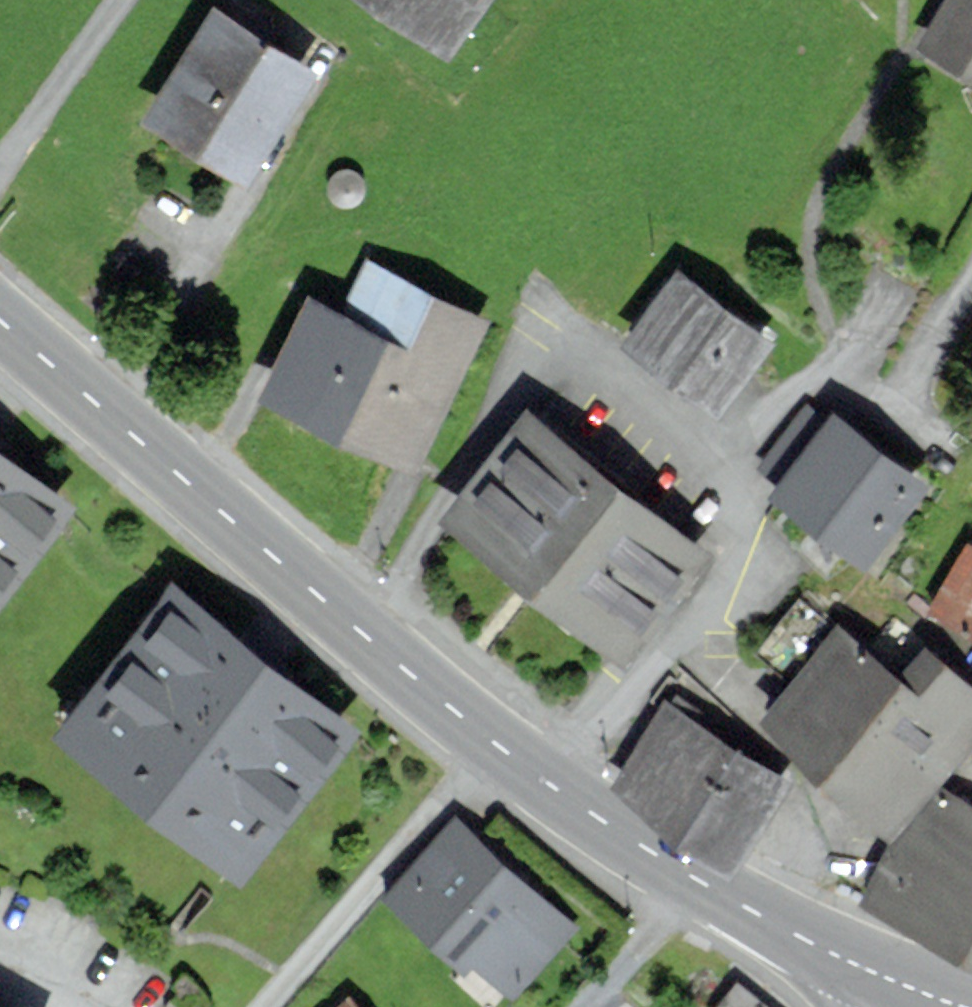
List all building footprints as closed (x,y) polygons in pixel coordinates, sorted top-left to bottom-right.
[(448,42),(478,0),(388,0),(448,42)] [(923,40),(971,67),(971,0),(945,0),(923,40)] [(311,64),(214,8),(153,113),(250,169),(311,64)] [(479,312),(369,262),(347,311),(312,295),(270,388),(415,453),(479,312)] [(766,335),(681,270),(632,333),(717,399),(766,335)] [(703,542),(523,407),(444,512),(624,647),(703,542)] [(922,481),(833,413),(778,486),(866,553),(922,481)] [(0,445),(0,582),(67,498),(0,445)] [(967,542),(930,603),(971,628),(971,545),(967,542)] [(353,721),(174,579),(60,721),(239,864),(353,721)] [(840,626),(764,713),(890,822),(971,728),(971,691),(924,648),(899,677),(840,626)] [(777,779),(666,707),(617,782),(729,853),(777,779)] [(864,895),(971,946),(971,804),(948,793),(941,809),(921,800),(896,851),(887,847),(864,895)] [(512,992),(574,920),(459,821),(396,893),(512,992)] [(734,985),(717,1006),(764,1006),(734,985)] [(350,998),(340,1006),(358,1006),(350,998)]
